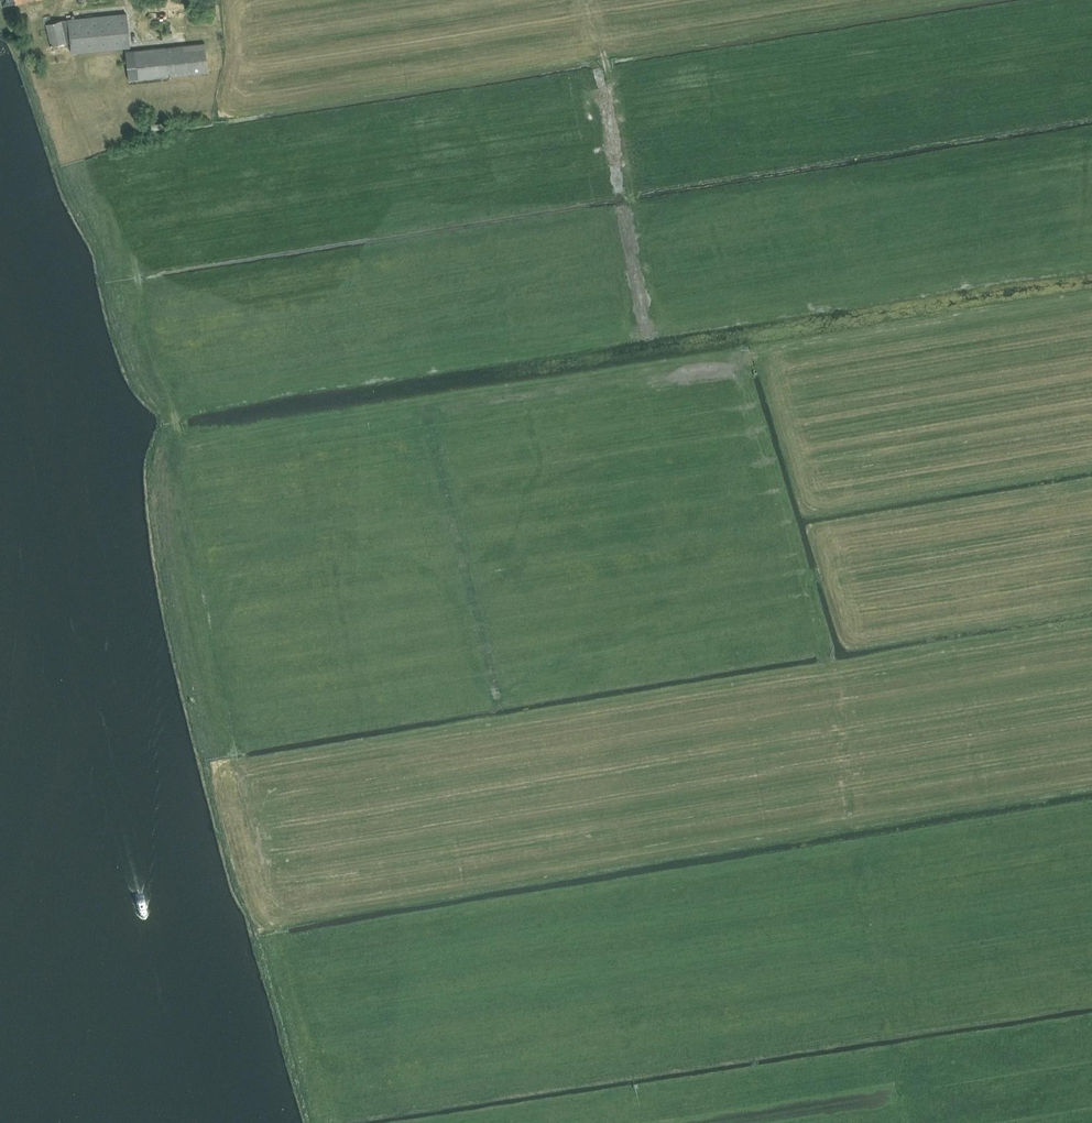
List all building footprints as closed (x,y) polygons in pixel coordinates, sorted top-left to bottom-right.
[(126,14),(62,20),(47,23),(52,45),(67,42),(73,41),(74,52),(129,47),(126,14)] [(128,80),(207,72),(204,43),(125,51),(128,80)]
